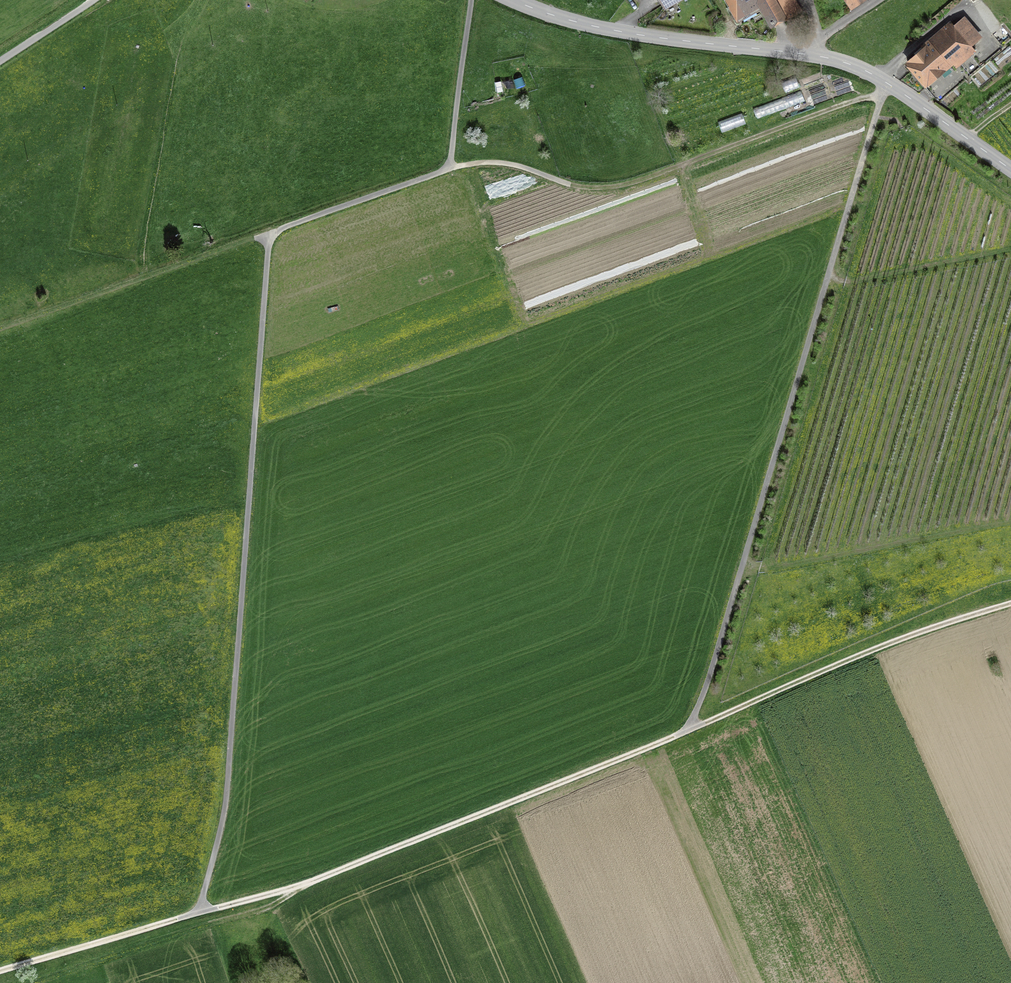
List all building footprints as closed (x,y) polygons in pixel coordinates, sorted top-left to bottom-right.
[(664,9),(681,0),(659,0),(664,9)] [(736,22),(743,18),(746,25),(759,18),(756,12),(760,9),(770,27),(802,10),(797,0),(725,0),(736,22)] [(865,0),(845,0),(850,9),(865,0)] [(920,45),(922,47),(904,62),(926,87),(954,64),(957,67),(976,51),(972,45),(982,36),(964,15),(953,24),(950,20),(920,45)] [(513,80),(516,89),(525,86),(522,76),(513,80)]
